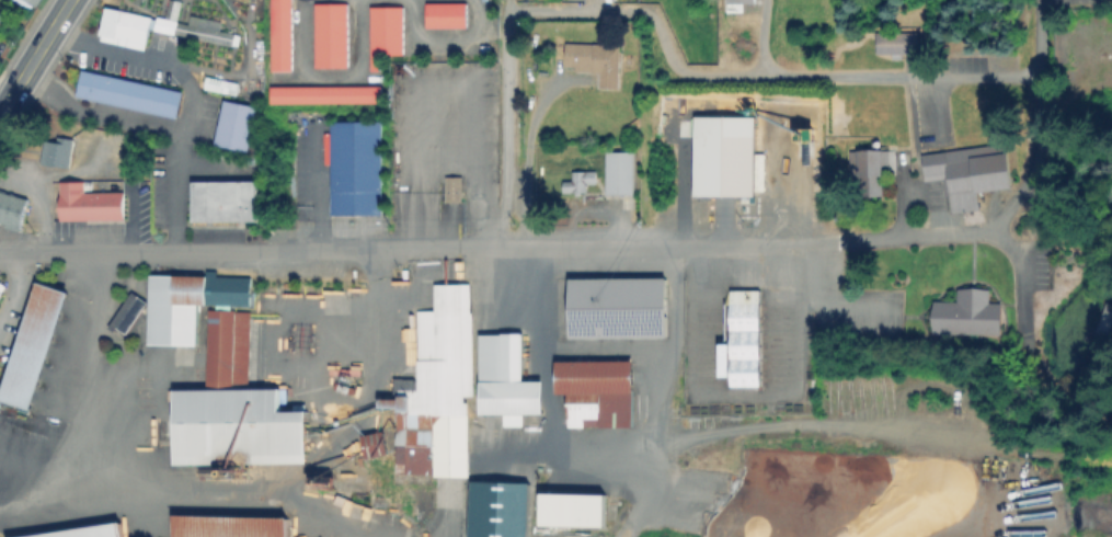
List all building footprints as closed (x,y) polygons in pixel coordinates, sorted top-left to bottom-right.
[(39,0),(17,0),(34,9),(39,0)] [(182,2),(177,21),(241,36),(239,47),(175,34),(151,28),(146,50),(102,39),(110,9),(157,20),(158,15),(167,18),(171,0),(182,2)] [(275,71),(273,0),(293,0),(295,70),(275,71)] [(729,12),(729,0),(756,0),(756,4),(744,4),(744,12),(729,12)] [(468,4),(469,27),(431,28),(429,5),(468,4)] [(349,5),(349,68),(317,68),(317,5),(349,5)] [(381,68),(374,68),(371,8),(404,7),(405,55),(381,56),(381,68)] [(929,56),(929,34),(872,34),(872,56),(929,56)] [(621,46),(619,89),(600,88),(600,73),(577,72),(578,68),(568,67),(569,44),(621,46)] [(72,100),(173,119),(179,93),(78,72),(72,100)] [(239,85),(237,95),(207,88),(209,78),(239,85)] [(382,88),(381,105),(275,103),(275,87),(382,88)] [(245,155),(254,108),(220,102),(211,148),(245,155)] [(695,196),(695,118),(754,118),(754,196),(695,196)] [(330,124),(330,218),(380,218),(379,124),(330,124)] [(69,168),(69,139),(41,139),(41,168),(69,168)] [(918,155),(922,201),(1009,193),(1005,147),(918,155)] [(880,151),(855,151),(855,198),(880,198),(880,151)] [(635,155),(634,194),(607,193),(608,153),(635,155)] [(597,173),(597,183),(586,183),(586,194),(575,194),(575,192),(565,192),(565,182),(575,182),(575,170),(587,171),(587,173),(597,173)] [(462,202),(448,202),(448,180),(461,180),(462,202)] [(256,183),(256,221),(195,221),(195,183),(256,183)] [(125,193),(125,220),(64,219),(64,185),(88,185),(88,193),(125,193)] [(18,230),(26,201),(0,193),(0,225),(18,230)] [(208,276),(207,305),(199,305),(198,345),(152,345),(153,275),(208,276)] [(207,305),(208,276),(251,277),(251,308),(241,308),(241,313),(253,313),(252,390),(208,391),(209,312),(213,312),(214,306),(207,305)] [(666,279),(667,338),(574,339),(573,281),(666,279)] [(26,412),(0,404),(0,386),(34,284),(66,295),(26,412)] [(468,395),(468,471),(448,471),(449,461),(434,461),(434,475),(413,475),(413,493),(385,492),(385,472),(397,472),(398,408),(380,408),(380,400),(395,400),(395,377),(419,377),(420,311),(423,311),(424,284),(469,285),(468,395)] [(1002,300),(1001,335),(933,333),(935,301),(959,302),(959,289),(985,290),(995,300),(1002,300)] [(764,290),(764,387),(731,387),(731,377),(722,376),(723,344),(731,344),(732,290),(764,290)] [(149,304),(127,335),(112,325),(135,294),(149,304)] [(1104,306),(1093,331),(1111,339),(1111,310),(1104,306)] [(542,382),(543,415),(525,415),(524,425),(504,426),(504,414),(483,414),(482,338),(524,336),(525,382),(542,382)] [(635,364),(634,427),(570,426),(571,392),(560,392),(561,363),(635,364)] [(208,391),(252,390),(280,391),(280,413),(308,414),(308,465),(179,462),(180,390),(208,391)] [(390,455),(368,459),(363,435),(385,430),(390,455)] [(469,480),(467,536),(526,536),(528,482),(469,480)] [(607,500),(605,528),(543,524),(546,495),(607,500)] [(284,519),(169,519),(169,536),(284,536),(284,519)] [(117,527),(24,536),(118,536),(117,527)]
